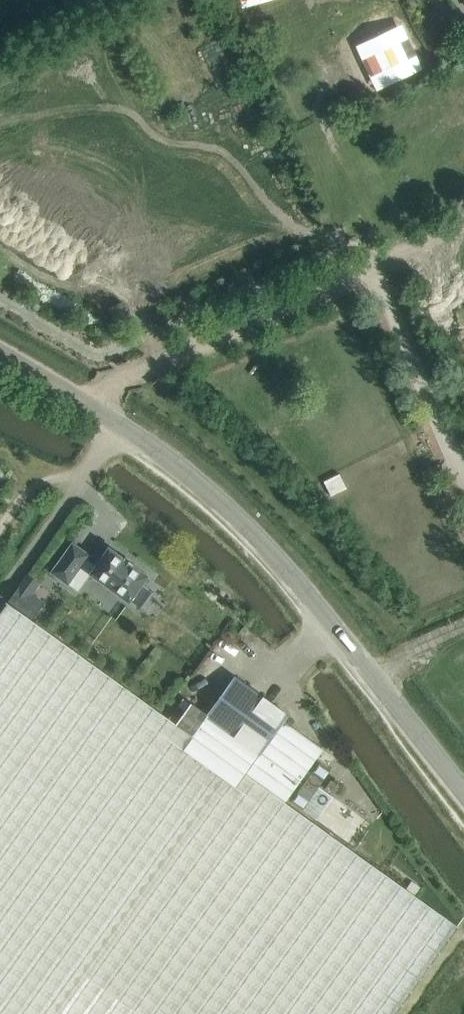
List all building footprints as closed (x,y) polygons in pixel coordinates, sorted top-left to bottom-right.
[(353,93),(400,72),(379,24),(332,45),(353,93)] [(123,301),(109,307),(114,320),(128,314),(123,301)] [(128,560),(109,546),(96,565),(87,558),(89,554),(72,542),(51,571),(68,583),(77,570),(88,578),(91,573),(141,609),(154,591),(143,583),(149,574),(133,564),(134,563),(128,559),(128,560)] [(32,594),(20,585),(9,600),(34,617),(44,603),(32,594)] [(446,941),(457,925),(285,801),(323,748),(284,720),(288,714),(235,676),(208,715),(191,703),(177,723),(8,602),(0,614),(0,1013),(393,1013),(446,941)] [(303,808),(331,769),(319,761),(291,800),(303,808)] [(334,794),(339,785),(331,780),(325,788),(334,794)]
